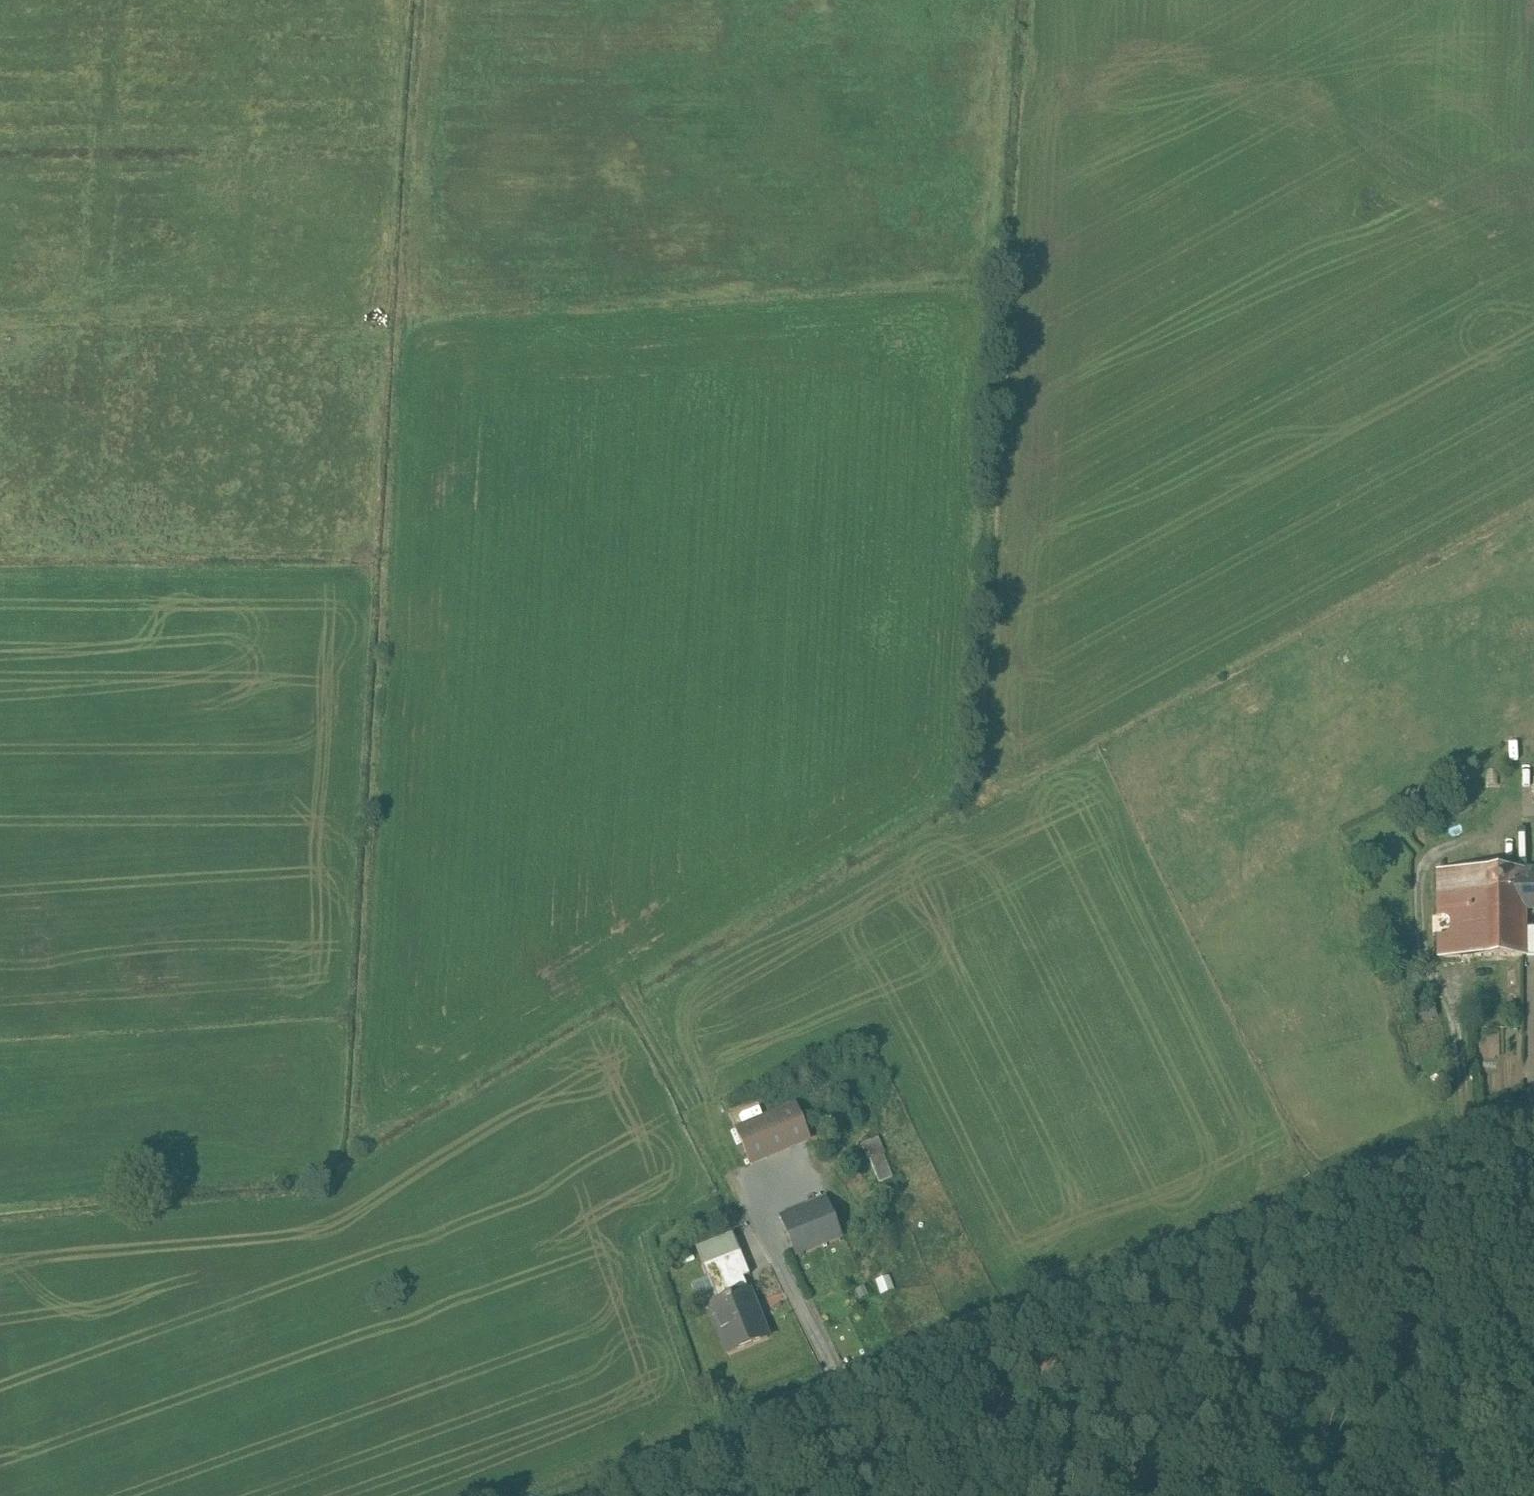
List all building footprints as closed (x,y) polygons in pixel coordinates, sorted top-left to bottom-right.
[(1524,869),(1471,870),(1471,871),(1471,919),(1524,918),(1524,909),(1524,869)] [(1524,869),(1524,909),(1533,909),(1533,869),(1524,869)] [(1471,871),(1439,871),(1440,957),(1472,956),(1471,919),(1471,871)] [(1524,918),(1471,919),(1472,956),(1525,956),(1524,928),(1524,918)] [(1524,928),(1525,956),(1533,955),(1533,928),(1524,928)] [(796,1105),(736,1130),(750,1163),(810,1138),(796,1105)] [(878,1138),(861,1145),(867,1159),(869,1159),(879,1183),(892,1177),(882,1153),(884,1152),(878,1138)] [(826,1198),(781,1216),(796,1254),(841,1236),(826,1198)] [(734,1235),(697,1249),(704,1266),(717,1261),(740,1252),(734,1235)] [(740,1252),(717,1261),(726,1285),(743,1278),(750,1275),(740,1252)] [(743,1278),(726,1285),(717,1261),(704,1266),(708,1278),(718,1302),(710,1305),(711,1306),(730,1354),(768,1338),(743,1278)] [(708,1278),(693,1284),(703,1309),(711,1306),(710,1305),(718,1302),(708,1278)]
